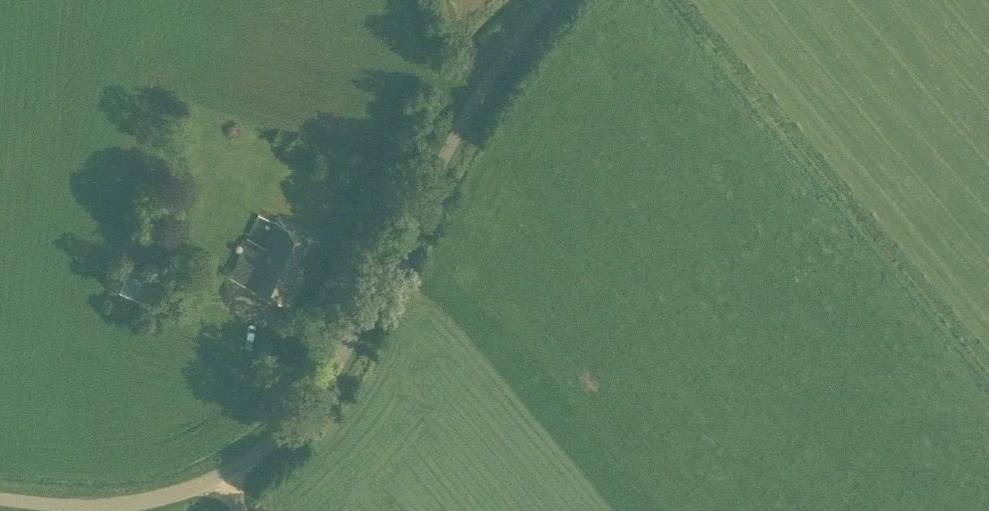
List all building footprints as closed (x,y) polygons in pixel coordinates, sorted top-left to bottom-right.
[(287,302),(316,240),(275,220),(263,247),(247,240),(231,276),(287,302)] [(156,307),(163,291),(127,275),(119,290),(156,307)]
